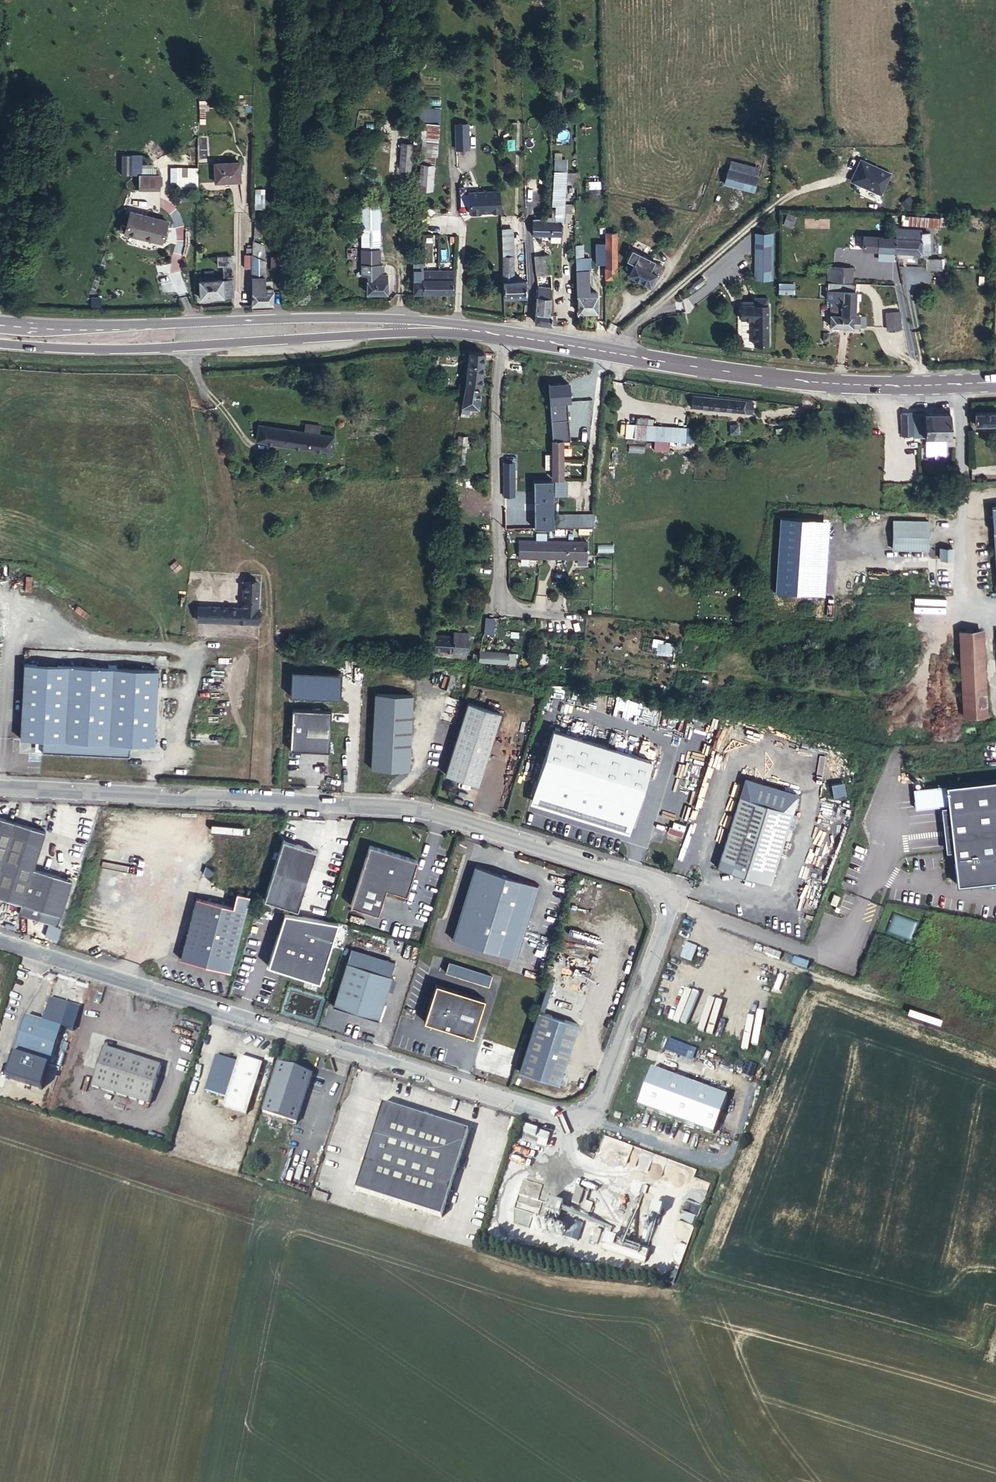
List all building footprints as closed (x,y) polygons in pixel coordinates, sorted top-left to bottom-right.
[(437,157),(439,124),(425,123),(424,156),(437,157)] [(470,150),(469,123),(454,123),(455,150),(470,150)] [(400,169),(410,170),(412,145),(402,144),(400,169)] [(141,155),(122,155),(121,174),(141,174),(141,155)] [(861,161),(854,176),(868,183),(871,190),(881,195),(891,175),(861,161)] [(239,162),(215,163),(216,182),(240,181),(239,162)] [(760,170),(732,162),(730,170),(758,177),(760,170)] [(419,189),(432,189),(434,165),(421,164),(419,189)] [(197,182),(197,167),(176,167),(176,182),(197,182)] [(725,182),(754,190),(758,177),(730,170),(729,169),(728,169),(725,182)] [(552,217),(545,217),(545,219),(533,219),(533,235),(561,235),(561,225),(563,225),(563,224),(564,224),(567,171),(554,170),(552,205),(556,205),(555,209),(552,209),(552,217)] [(139,190),(159,190),(160,175),(139,175),(139,190)] [(854,176),(851,181),(871,190),(868,183),(854,176)] [(574,186),(567,185),(566,203),(573,203),(574,186)] [(469,213),(500,213),(500,191),(469,191),(469,213)] [(387,273),(383,273),(383,264),(380,264),(380,251),(379,251),(379,202),(361,202),(362,274),(367,274),(367,292),(387,293),(387,273)] [(162,243),(168,221),(130,211),(126,226),(121,225),(119,230),(125,232),(124,233),(162,243)] [(949,218),(908,215),(907,224),(940,226),(940,225),(948,225),(949,218)] [(256,237),(261,236),(259,222),(253,223),(256,237)] [(895,227),(895,233),(895,237),(895,251),(930,253),(929,232),(921,232),(921,229),(895,227)] [(502,230),(503,255),(513,255),(512,229),(502,230)] [(606,249),(607,267),(605,267),(605,286),(617,287),(616,248),(617,248),(617,232),(605,232),(605,249),(606,249)] [(895,233),(889,233),(889,237),(877,236),(863,236),(862,250),(895,251),(895,237),(895,233)] [(771,241),(756,241),(756,278),(771,278),(771,241)] [(252,305),(273,304),(273,288),(265,288),(264,247),(253,242),(253,248),(252,268),(252,305)] [(583,245),(576,245),(577,296),(578,296),(578,312),(597,312),(597,296),(596,292),(590,292),(589,270),(580,271),(580,259),(583,258),(583,245)] [(635,263),(649,270),(653,263),(654,260),(632,249),(627,259),(635,263)] [(270,255),(269,268),(278,269),(279,256),(270,255)] [(503,255),(502,255),(502,265),(513,265),(513,255),(503,255)] [(551,265),(548,255),(535,256),(538,286),(550,287),(553,287),(552,265),(551,265)] [(217,257),(218,279),(223,278),(223,264),(231,263),(231,256),(217,257)] [(941,259),(926,259),(926,269),(941,269),(941,259)] [(223,264),(223,278),(218,279),(214,279),(213,271),(204,272),(204,279),(202,280),(201,277),(199,277),(200,298),(233,296),(232,269),(231,263),(223,264)] [(629,274),(651,285),(657,273),(660,267),(653,263),(649,270),(635,263),(629,274)] [(422,270),(422,264),(414,264),(414,293),(423,293),(422,270)] [(513,265),(502,265),(502,271),(503,296),(526,295),(526,281),(514,281),(513,265)] [(852,267),(834,266),(833,280),(851,281),(852,267)] [(422,270),(423,293),(438,293),(438,270),(422,270)] [(453,270),(438,270),(438,293),(453,292),(453,270)] [(827,281),(827,299),(830,299),(841,300),(841,314),(852,315),(854,315),(855,283),(827,281)] [(792,283),(778,283),(778,292),(792,292),(792,283)] [(535,322),(553,324),(553,313),(550,313),(550,287),(538,286),(537,297),(535,322)] [(841,300),(830,299),(830,307),(830,314),(830,326),(865,326),(864,316),(859,316),(852,316),(852,318),(841,317),(841,314),(841,300)] [(768,304),(741,304),(741,318),(754,318),(768,318),(768,304)] [(886,313),(887,327),(887,329),(900,327),(899,312),(886,313)] [(754,318),(753,344),(767,344),(768,318),(754,318)] [(469,351),(466,385),(480,386),(480,384),(484,352),(469,351)] [(480,386),(466,385),(460,415),(469,416),(469,413),(477,414),(480,386)] [(753,402),(693,395),(692,407),(752,413),(753,402)] [(975,412),(974,424),(995,424),(995,411),(975,412)] [(950,437),(949,412),(925,413),(925,414),(912,414),(912,413),(901,413),(901,436),(925,435),(925,438),(945,437),(946,445),(954,445),(955,445),(954,436),(950,437)] [(633,438),(635,424),(626,423),(625,437),(633,438)] [(305,431),(267,426),(266,434),(273,435),(272,444),(331,452),(334,436),(319,433),(320,426),(306,424),(305,431)] [(686,427),(635,424),(633,438),(685,442),(686,427)] [(266,434),(267,426),(259,425),(257,441),(272,444),(273,435),(266,434)] [(467,436),(459,435),(456,462),(464,463),(467,436)] [(562,441),(553,441),(553,478),(563,478),(562,441)] [(504,464),(504,495),(514,495),(513,463),(504,464)] [(536,513),(535,528),(593,527),(594,513),(536,513)] [(782,517),(776,592),(823,595),(829,520),(782,517)] [(929,521),(893,518),(891,547),(927,549),(929,521)] [(588,541),(520,541),(520,557),(588,558),(588,541)] [(952,549),(940,549),(940,559),(952,559),(952,549)] [(241,607),(208,606),(207,621),(256,622),(257,583),(242,582),(241,607)] [(208,606),(199,605),(199,620),(207,621),(208,606)] [(495,618),(488,617),(485,635),(493,635),(495,618)] [(964,716),(986,715),(981,630),(960,631),(964,716)] [(453,637),(452,652),(467,653),(468,632),(453,631),(453,637)] [(432,651),(452,652),(453,637),(433,636),(432,651)] [(480,655),(479,662),(479,663),(507,665),(514,665),(515,654),(480,651),(480,655)] [(157,662),(24,656),(20,738),(41,739),(41,751),(128,755),(129,743),(153,744),(157,662)] [(376,693),(372,768),(409,770),(413,695),(376,693)] [(468,702),(446,773),(478,784),(501,712),(468,702)] [(331,710),(292,708),(290,749),(329,751),(331,710)] [(652,760),(554,729),(531,803),(629,833),(652,760)] [(798,794),(745,778),(718,866),(771,882),(798,794)] [(830,780),(835,803),(847,800),(842,778),(830,780)] [(944,786),(955,882),(995,877),(995,780),(944,786)] [(11,819),(0,816),(0,854),(11,819)] [(11,819),(0,854),(0,858),(29,867),(41,828),(11,819)] [(284,838),(265,899),(298,909),(317,849),(284,838)] [(421,861),(373,845),(354,905),(381,914),(389,889),(410,895),(421,861)] [(0,858),(0,898),(17,903),(29,867),(0,858)] [(475,865),(452,938),(482,947),(486,933),(515,942),(524,913),(529,915),(539,884),(518,878),(517,879),(475,865)] [(29,867),(17,903),(13,914),(53,926),(68,879),(29,867)] [(249,899),(236,896),(232,910),(245,913),(249,899)] [(232,910),(195,900),(179,961),(229,974),(245,913),(232,910)] [(337,924),(283,914),(267,965),(317,982),(337,924)] [(486,933),(482,947),(511,955),(515,942),(486,933)] [(680,958),(692,962),(697,948),(686,943),(680,958)] [(492,976),(449,962),(445,972),(489,986),(492,976)] [(367,1008),(380,1012),(391,979),(346,965),(332,1009),(364,1019),(367,1008)] [(481,1000),(484,990),(463,984),(461,994),(481,1000)] [(484,1005),(439,990),(428,1026),(473,1040),(484,1005)] [(69,1006),(50,999),(42,1022),(26,1017),(14,1053),(50,1065),(69,1006)] [(539,1012),(543,1013),(547,1000),(542,999),(539,1012)] [(367,1008),(364,1019),(377,1023),(380,1012),(367,1008)] [(577,1027),(538,1015),(519,1075),(558,1087),(577,1027)] [(690,1060),(696,1044),(669,1035),(664,1051),(690,1060)] [(108,1092),(120,1054),(104,1049),(92,1087),(108,1092)] [(144,1061),(120,1054),(108,1092),(131,1099),(144,1061)] [(247,1115),(263,1065),(240,1058),(239,1063),(217,1056),(206,1091),(227,1098),(224,1108),(247,1115)] [(162,1067),(144,1061),(131,1099),(149,1105),(162,1067)] [(747,1064),(744,1076),(753,1078),(756,1066),(747,1064)] [(313,1075),(279,1065),(265,1109),(299,1120),(313,1075)] [(652,1068),(638,1106),(711,1133),(725,1095),(652,1068)] [(470,1132),(384,1105),(357,1192),(442,1218),(470,1132)] [(531,1133),(525,1132),(521,1143),(527,1145),(531,1133)] [(629,1156),(630,1146),(622,1145),(620,1154),(629,1156)] [(277,1186),(281,1174),(267,1170),(263,1181),(277,1186)] [(687,1202),(703,1206),(709,1185),(693,1180),(687,1202)] [(591,1197),(579,1193),(573,1210),(584,1215),(591,1197)] [(565,1209),(552,1204),(547,1215),(561,1220),(565,1209)] [(662,1214),(651,1210),(649,1217),(659,1221),(662,1214)] [(579,1225),(572,1223),(565,1242),(572,1244),(579,1225)] [(638,1240),(630,1238),(627,1250),(647,1256),(652,1238),(639,1235),(638,1240)] [(616,1256),(617,1247),(625,1248),(626,1240),(606,1237),(603,1254),(616,1256)]
